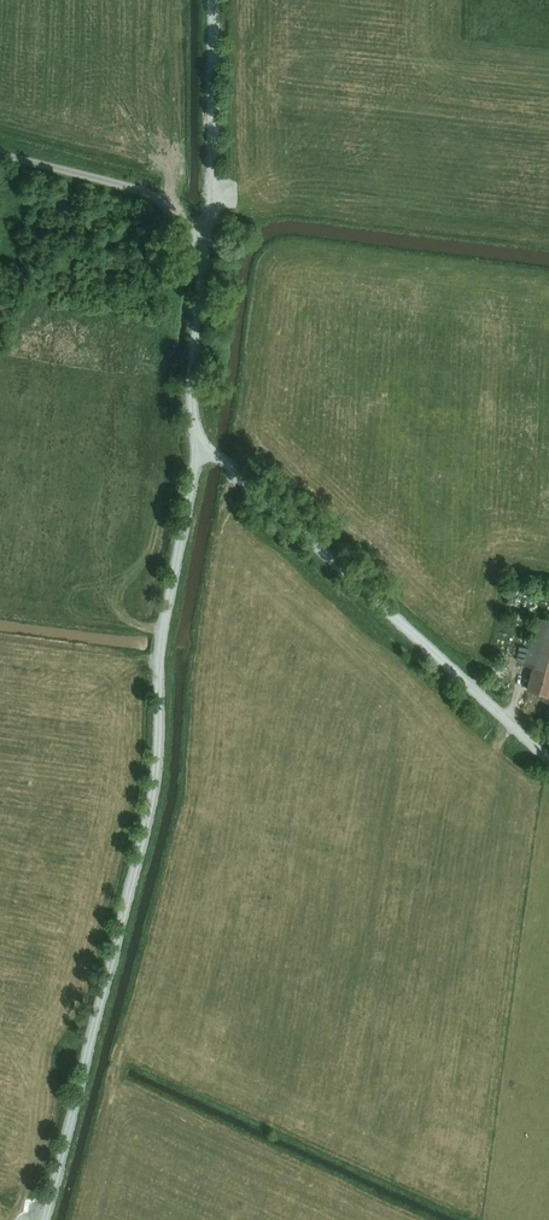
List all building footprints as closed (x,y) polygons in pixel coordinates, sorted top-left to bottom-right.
[(525,616),(513,662),(528,666),(521,690),(546,696),(548,685),(548,622),(525,616)]
